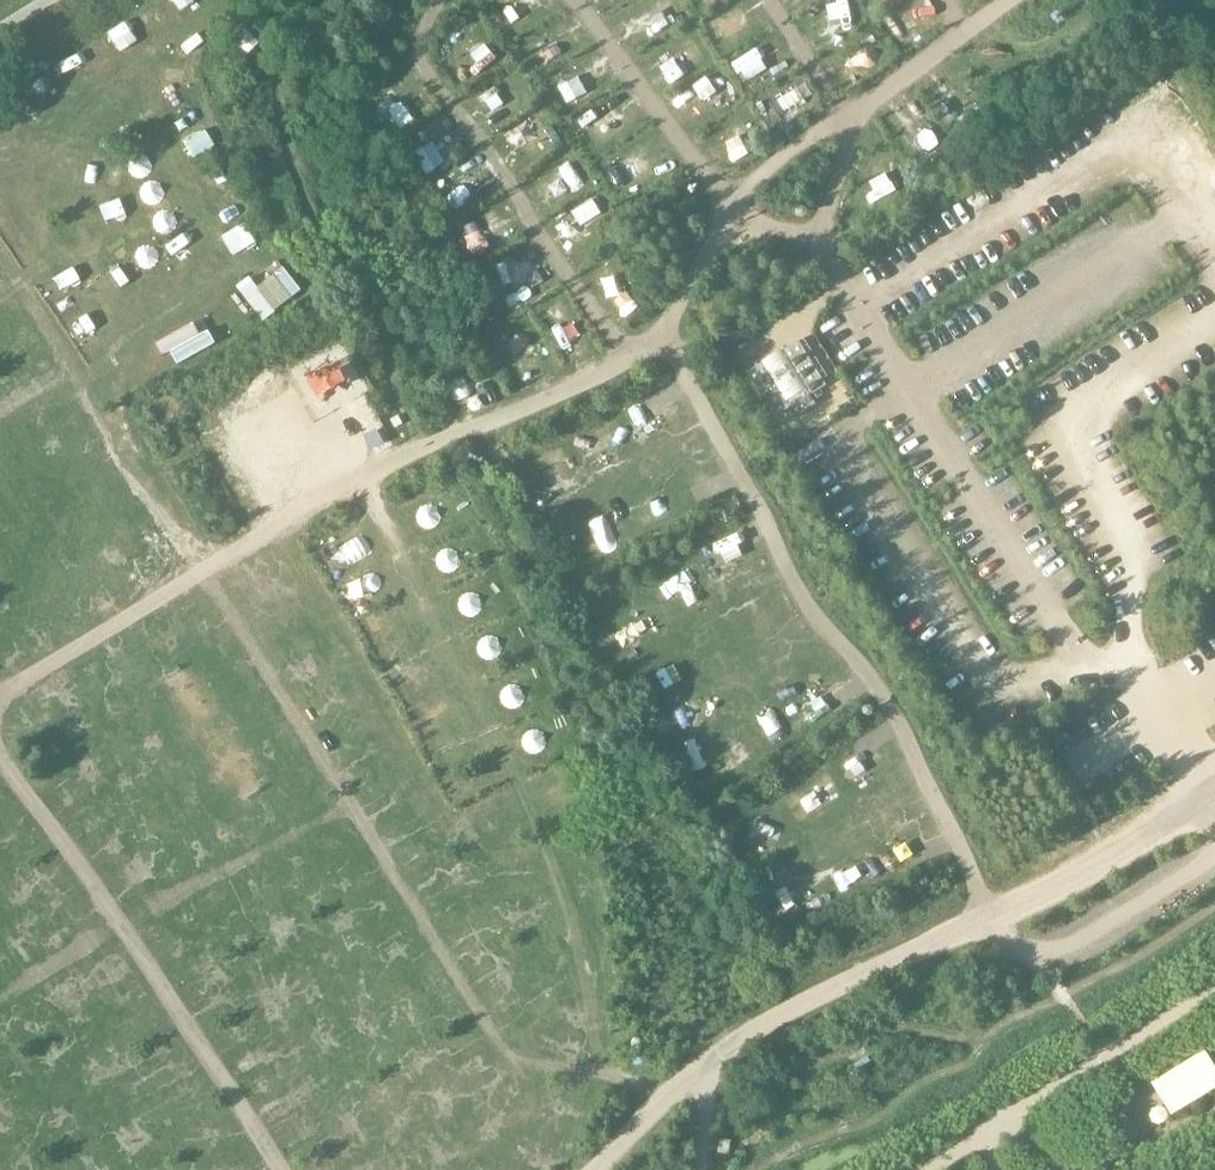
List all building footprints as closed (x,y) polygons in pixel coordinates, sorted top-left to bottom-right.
[(1102,724),(1115,718),(1106,700),(1093,707),(1102,724)] [(1147,1086),(1168,1119),(1214,1088),(1214,1073),(1201,1051),(1147,1086)]
